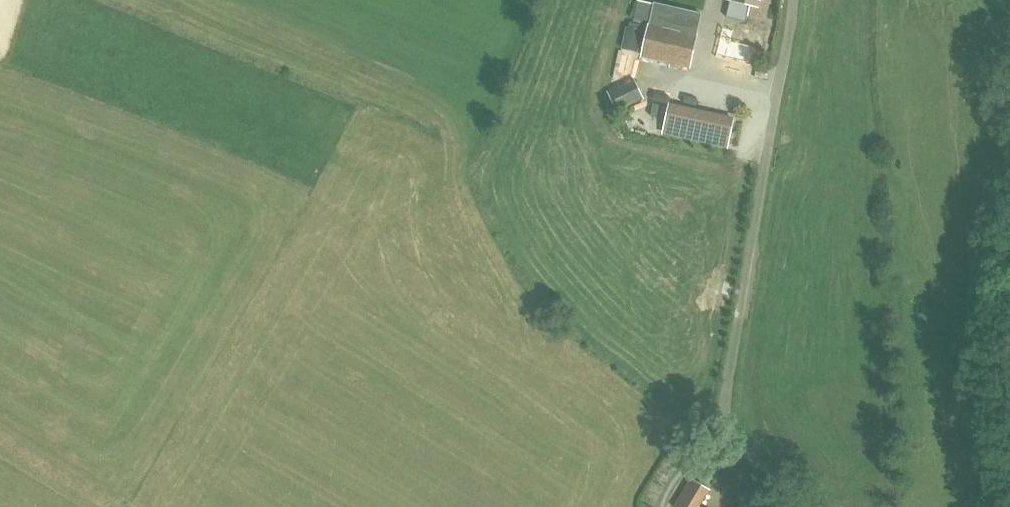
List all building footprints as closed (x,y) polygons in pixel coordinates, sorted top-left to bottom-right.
[(752,4),(749,14),(764,18),(769,2),(769,0),(736,0),(752,4)] [(698,35),(649,24),(642,55),(691,66),(698,35)] [(604,84),(609,93),(617,110),(644,97),(631,71),(604,84)] [(699,506),(710,489),(692,478),(674,506),(700,506),(699,506)]
